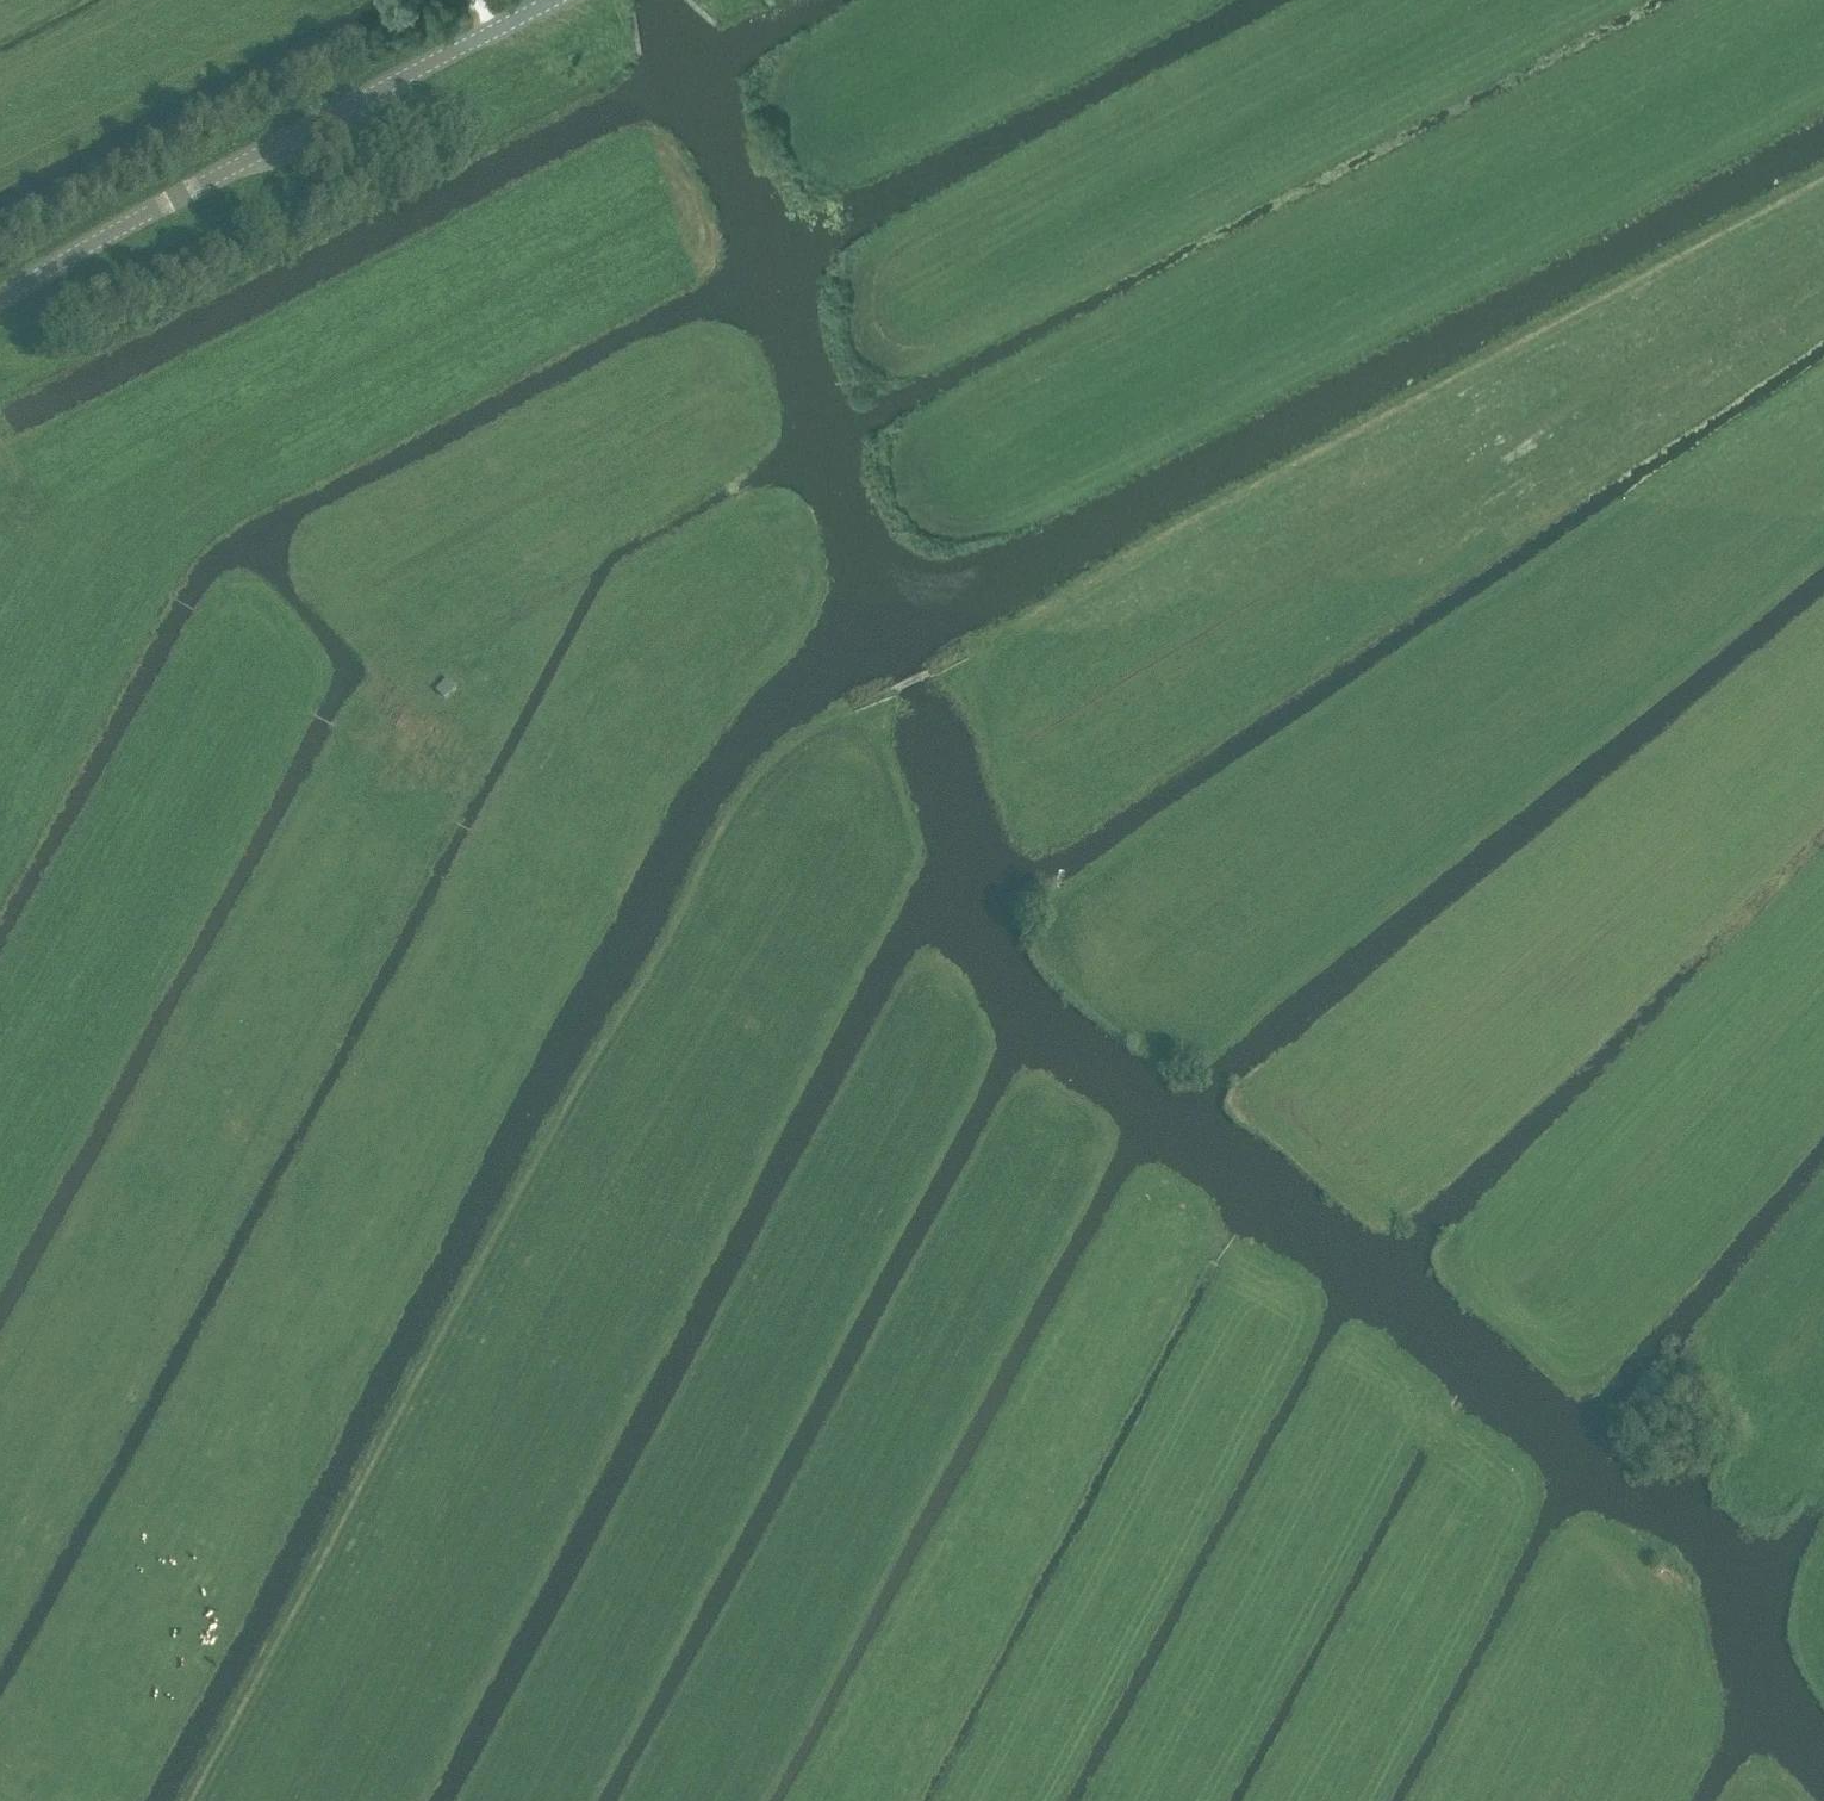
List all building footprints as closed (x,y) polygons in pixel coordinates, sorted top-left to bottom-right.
[(434,695),(443,704),(456,693),(446,683),(434,695)]
